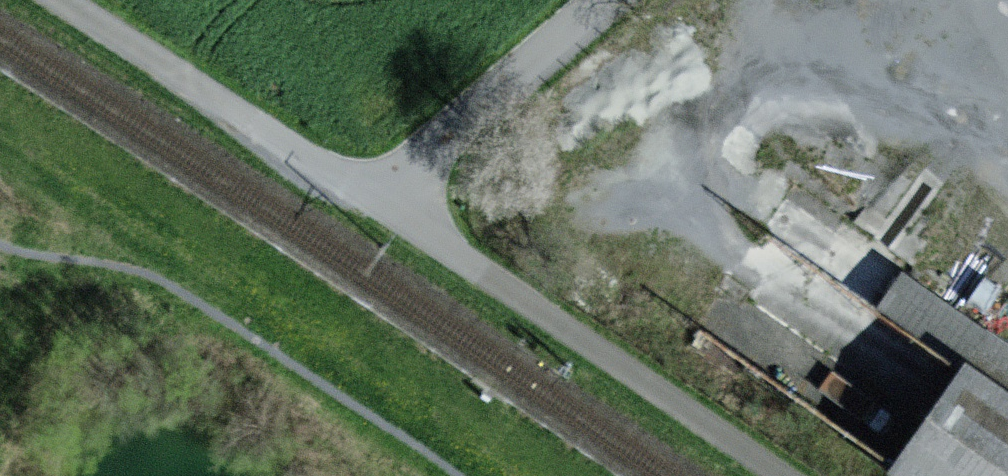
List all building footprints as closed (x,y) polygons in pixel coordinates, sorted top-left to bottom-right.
[(880,475),(1007,475),(1007,352),(896,274),(869,313),(954,372),(880,475)]
